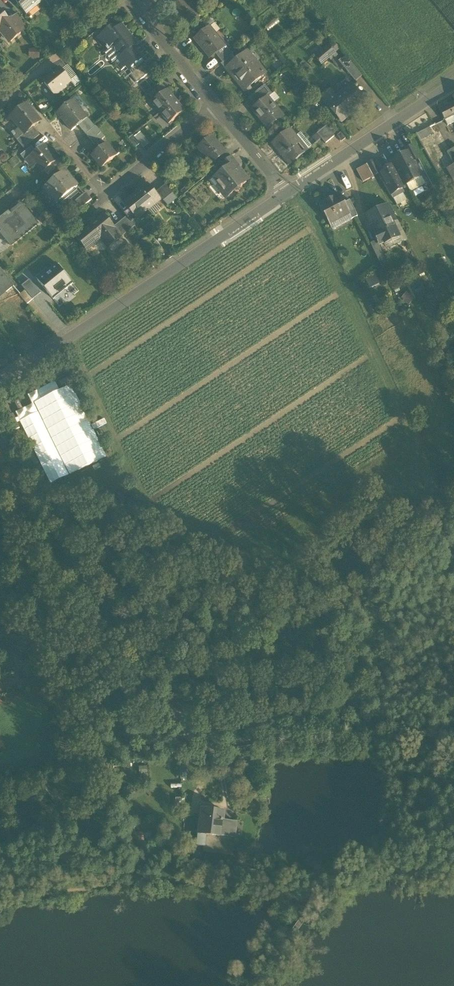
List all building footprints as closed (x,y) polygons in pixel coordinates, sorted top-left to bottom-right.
[(26,14),(43,0),(14,0),(26,14)] [(170,9),(180,1),(179,0),(162,0),(170,9)] [(185,28),(200,15),(188,0),(181,0),(180,1),(170,9),(185,28)] [(3,27),(9,22),(0,11),(0,29),(3,27)] [(17,15),(12,19),(22,32),(27,28),(17,15)] [(264,27),(268,32),(279,23),(276,18),(264,27)] [(12,19),(9,22),(3,27),(8,32),(3,36),(9,43),(22,32),(12,19)] [(114,63),(121,71),(128,65),(132,69),(142,60),(130,45),(135,40),(122,24),(111,33),(108,29),(95,39),(105,52),(113,45),(116,49),(115,50),(115,52),(116,53),(118,54),(119,53),(122,56),(114,63)] [(194,40),(210,59),(215,54),(225,46),(210,27),(194,40)] [(328,46),(329,47),(335,54),(340,49),(333,42),(328,46)] [(113,45),(105,52),(104,53),(113,64),(114,63),(122,56),(119,53),(118,54),(116,53),(115,52),(115,50),(116,49),(113,45)] [(215,54),(222,63),(231,56),(233,55),(225,46),(215,54)] [(316,58),(321,64),(329,57),(331,59),(336,55),(335,54),(329,47),(316,58)] [(29,49),(29,59),(40,59),(40,49),(29,49)] [(245,54),(254,65),(257,63),(248,52),(245,54)] [(238,78),(247,89),(250,86),(266,73),(257,63),(254,65),(245,54),(235,62),(226,70),(235,80),(238,78)] [(235,62),(231,56),(222,63),(222,64),(226,70),(235,62)] [(341,70),(344,67),(350,63),(345,57),(337,64),(341,70)] [(145,63),(142,60),(132,69),(129,71),(132,74),(145,64),(145,63)] [(344,67),(355,81),(363,76),(351,62),(350,63),(344,67)] [(131,75),(137,83),(151,72),(145,64),(132,74),(131,75)] [(61,71),(70,81),(75,88),(82,83),(68,65),(61,71)] [(65,86),(70,81),(61,71),(60,68),(43,82),(54,95),(59,90),(61,92),(66,87),(65,86)] [(153,92),(157,98),(166,91),(167,90),(162,84),(153,92)] [(249,92),(252,96),(253,95),(262,87),(260,84),(253,89),(249,92)] [(262,87),(253,95),(258,100),(269,91),(265,85),(262,87)] [(322,97),(342,121),(365,102),(352,87),(347,92),(345,90),(335,98),(330,91),(322,97)] [(156,107),(160,113),(175,101),(172,96),(172,95),(170,96),(166,91),(157,98),(154,101),(153,101),(157,106),(156,107)] [(269,91),(258,100),(260,103),(268,97),(268,98),(273,94),(269,91)] [(154,101),(157,98),(153,92),(149,95),(154,101)] [(273,94),(268,98),(274,104),(280,99),(274,93),(273,94)] [(71,98),(73,101),(82,112),(88,107),(77,94),(71,98)] [(253,104),(258,100),(253,95),(252,96),(248,99),(253,104)] [(252,110),(268,129),(284,116),(274,104),(268,98),(268,97),(260,103),(255,107),(252,110)] [(57,113),(71,131),(78,125),(87,118),(82,112),(73,101),(57,113)] [(179,105),(175,101),(160,113),(165,119),(166,118),(171,123),(183,112),(179,106),(180,105),(179,105)] [(439,110),(445,121),(453,117),(453,118),(453,103),(439,110)] [(24,134),(33,127),(40,121),(27,105),(11,118),(19,128),(24,134)] [(445,121),(448,126),(453,123),(453,118),(453,117),(445,121)] [(78,125),(86,134),(95,127),(87,118),(78,125)] [(96,126),(95,127),(86,134),(95,146),(105,137),(96,126)] [(321,139),(325,144),(334,136),(326,126),(317,134),(321,139)] [(16,140),(23,149),(39,136),(33,127),(24,134),(16,140)] [(415,134),(419,141),(432,133),(429,127),(415,134)] [(11,134),(16,140),(24,134),(19,128),(11,134)] [(289,165),(306,152),(308,150),(307,150),(305,151),(295,138),(296,136),(290,129),(291,129),(290,128),(281,136),(272,144),(274,143),(281,152),(279,153),(280,154),(289,164),(289,165)] [(296,136),(291,129),(290,129),(296,136),(295,138),(305,151),(307,150),(296,136)] [(140,132),(134,137),(140,144),(143,149),(149,144),(140,132)] [(296,136),(307,150),(312,146),(301,133),(296,136)] [(337,136),(341,142),(345,139),(341,133),(337,136)] [(321,139),(317,134),(312,137),(316,142),(321,139)] [(128,139),(135,148),(140,144),(134,137),(133,136),(128,139)] [(198,148),(211,164),(215,162),(225,153),(225,152),(212,136),(198,148)] [(91,156),(102,168),(117,156),(106,143),(91,156)] [(272,144),(279,153),(281,152),(274,143),(272,144)] [(36,166),(42,173),(45,171),(57,161),(44,145),(36,152),(29,157),(30,158),(36,166)] [(408,152),(413,162),(419,159),(412,146),(405,149),(407,152),(408,152)] [(20,156),(25,162),(30,158),(29,157),(36,152),(31,147),(20,156)] [(219,166),(220,165),(231,156),(226,151),(225,152),(225,153),(215,162),(219,166)] [(407,152),(393,160),(406,185),(421,177),(413,162),(408,152),(407,152)] [(280,154),(289,165),(289,164),(280,154)] [(238,165),(231,156),(220,165),(224,170),(228,174),(235,168),(238,165)] [(14,157),(8,162),(13,168),(19,163),(14,157)] [(36,166),(30,158),(25,162),(32,169),(36,166)] [(391,161),(392,165),(393,164),(400,179),(397,180),(401,187),(406,185),(393,160),(391,161)] [(61,166),(57,161),(45,171),(49,176),(61,166)] [(367,164),(374,176),(379,173),(378,172),(379,172),(373,161),(367,164)] [(386,186),(397,180),(400,179),(393,164),(392,165),(379,172),(378,172),(379,173),(386,186)] [(356,170),(363,182),(373,177),(366,165),(356,170)] [(226,198),(234,191),(235,192),(237,193),(240,193),(241,191),(242,190),(241,188),(247,183),(235,168),(228,174),(224,170),(211,180),(217,188),(217,187),(226,198)] [(43,188),(56,204),(60,201),(75,189),(78,187),(65,171),(43,188)] [(421,177),(406,185),(410,192),(425,184),(421,177)] [(401,187),(397,180),(386,186),(391,195),(402,189),(401,187)] [(125,205),(130,210),(137,219),(148,210),(156,204),(159,201),(147,185),(137,193),(138,194),(125,205)] [(165,185),(161,188),(168,197),(173,194),(165,185)] [(164,201),(168,197),(161,188),(156,192),(164,201)] [(75,189),(60,201),(64,206),(79,193),(75,189)] [(402,189),(391,195),(393,199),(403,194),(404,193),(402,189)] [(75,202),(81,209),(91,200),(86,193),(75,202)] [(177,198),(173,194),(168,197),(164,201),(167,206),(177,198)] [(320,205),(329,222),(335,219),(336,221),(349,214),(344,203),(339,194),(332,198),(333,201),(329,203),(327,200),(321,204),(320,205)] [(403,194),(393,199),(397,206),(407,201),(403,194)] [(349,214),(351,220),(357,217),(349,200),(344,203),(349,214)] [(11,246),(24,235),(21,231),(34,220),(20,203),(0,219),(0,229),(5,236),(4,237),(11,246)] [(156,204),(148,210),(153,216),(161,210),(156,204)] [(388,249),(401,242),(392,222),(397,220),(389,205),(365,216),(369,225),(377,221),(380,227),(378,228),(381,234),(385,243),(388,249)] [(131,224),(137,219),(130,210),(127,213),(129,215),(126,217),(131,224)] [(351,220),(349,214),(336,221),(335,219),(329,222),(332,228),(333,229),(351,220)] [(76,238),(87,251),(92,246),(92,245),(100,238),(101,239),(103,237),(111,246),(120,238),(122,237),(114,227),(104,216),(76,238)] [(120,238),(121,238),(134,227),(131,224),(126,217),(114,227),(122,237),(120,238)] [(21,231),(24,235),(37,224),(34,220),(21,231)] [(380,245),(385,243),(381,234),(375,237),(377,240),(380,245)] [(376,256),(383,253),(380,245),(377,240),(370,244),(376,256)] [(380,264),(387,261),(383,253),(376,256),(380,264)] [(407,259),(402,271),(416,273),(418,267),(407,259)] [(37,281),(53,300),(54,300),(53,298),(66,287),(67,289),(73,284),(56,263),(48,269),(49,271),(37,281)] [(361,276),(372,298),(377,295),(387,291),(376,268),(361,276)] [(4,291),(6,292),(13,286),(0,270),(0,294),(4,291)] [(29,280),(21,286),(25,291),(33,300),(41,294),(29,280)] [(27,304),(33,300),(25,291),(20,295),(27,304)] [(406,292),(400,300),(408,306),(414,298),(406,292)] [(383,307),(377,295),(372,298),(368,300),(373,312),(383,307)] [(14,672),(12,660),(0,662),(1,668),(0,668),(0,674),(14,672)] [(202,810),(199,835),(206,835),(234,838),(236,823),(222,822),(224,812),(202,810)] [(125,836),(128,844),(142,840),(140,832),(125,836)] [(198,846),(204,847),(206,835),(199,835),(198,846)] [(234,838),(206,835),(204,847),(203,852),(232,855),(234,838)]
